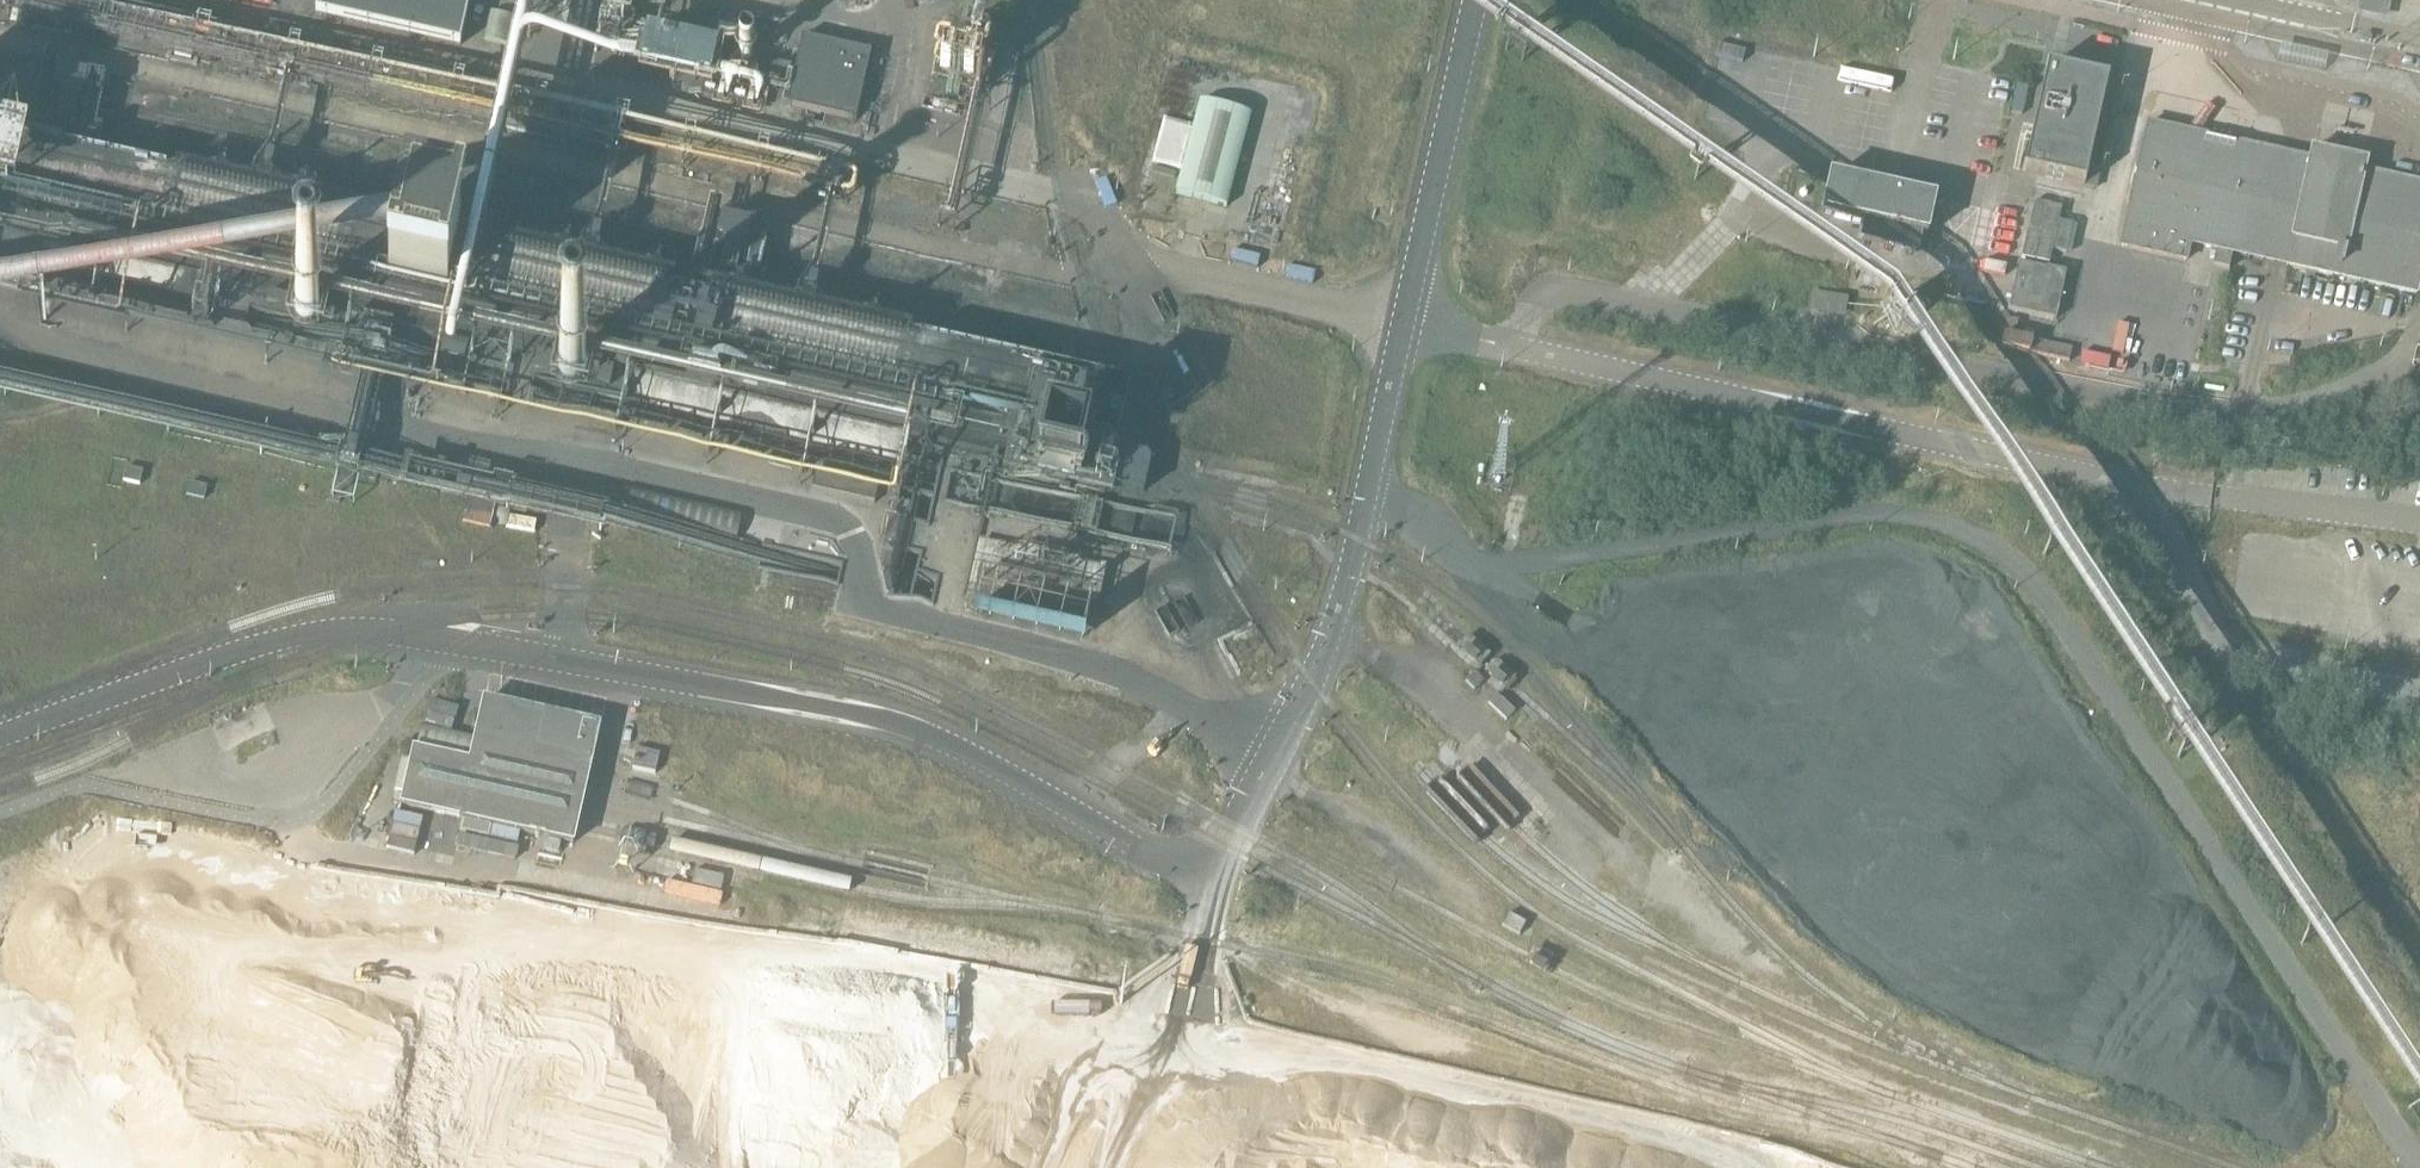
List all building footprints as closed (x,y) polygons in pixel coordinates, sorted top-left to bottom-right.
[(316,13),(460,45),(470,0),(319,0),(316,13)] [(2367,0),(2363,0),(2361,10),(2384,15),(2386,4),(2367,0)] [(640,65),(711,83),(719,51),(648,33),(640,65)] [(871,52),(802,37),(787,105),(856,121),(871,52)] [(194,45),(177,41),(174,53),(191,57),(194,45)] [(984,62),(938,52),(931,82),(978,92),(984,62)] [(2059,70),(2036,175),(2097,189),(2121,84),(2059,70)] [(1226,206),(1250,114),(1200,101),(1174,193),(1226,206)] [(253,140),(256,109),(213,104),(209,135),(253,140)] [(563,124),(507,112),(503,127),(559,140),(563,124)] [(2147,124),(2120,245),(2186,260),(2189,244),(2215,249),(2212,265),(2228,269),(2231,253),(2416,294),(2419,278),(2419,185),(2363,172),(2365,163),(2312,150),(2310,160),(2217,140),(2147,124)] [(1103,436),(1114,386),(429,232),(0,135),(0,198),(1103,436)] [(1946,203),(1841,180),(1833,216),(1876,226),(1872,243),(1928,256),(1932,238),(1938,239),(1946,203)] [(2027,213),(2013,210),(2003,256),(2016,259),(2027,213)] [(2007,310),(2054,320),(2065,274),(2017,263),(2007,310)] [(1814,288),(1810,309),(1844,315),(1848,295),(1814,288)] [(467,346),(442,340),(439,353),(464,358),(467,346)] [(143,471),(126,467),(123,481),(140,485),(143,471)] [(878,488),(815,473),(811,489),(874,503),(878,488)] [(207,486),(189,482),(186,495),(204,499),(207,486)] [(684,502),(624,488),(623,494),(619,512),(638,516),(736,538),(742,515),(684,502)] [(534,532),(536,521),(507,516),(505,527),(534,532)] [(972,597),(1101,621),(1107,592),(1076,586),(1082,552),(985,533),(972,597)] [(1474,672),(1465,681),(1474,690),(1483,681),(1474,672)] [(1506,720),(1514,711),(1496,694),(1487,703),(1506,720)] [(484,700),(477,734),(471,762),(413,750),(411,760),(402,758),(392,803),(573,843),(579,818),(584,796),(599,726),(484,700)] [(724,876),(694,869),(691,883),(721,890),(724,876)] [(1520,934),(1524,926),(1525,923),(1508,914),(1501,926),(1518,936),(1520,934)]
